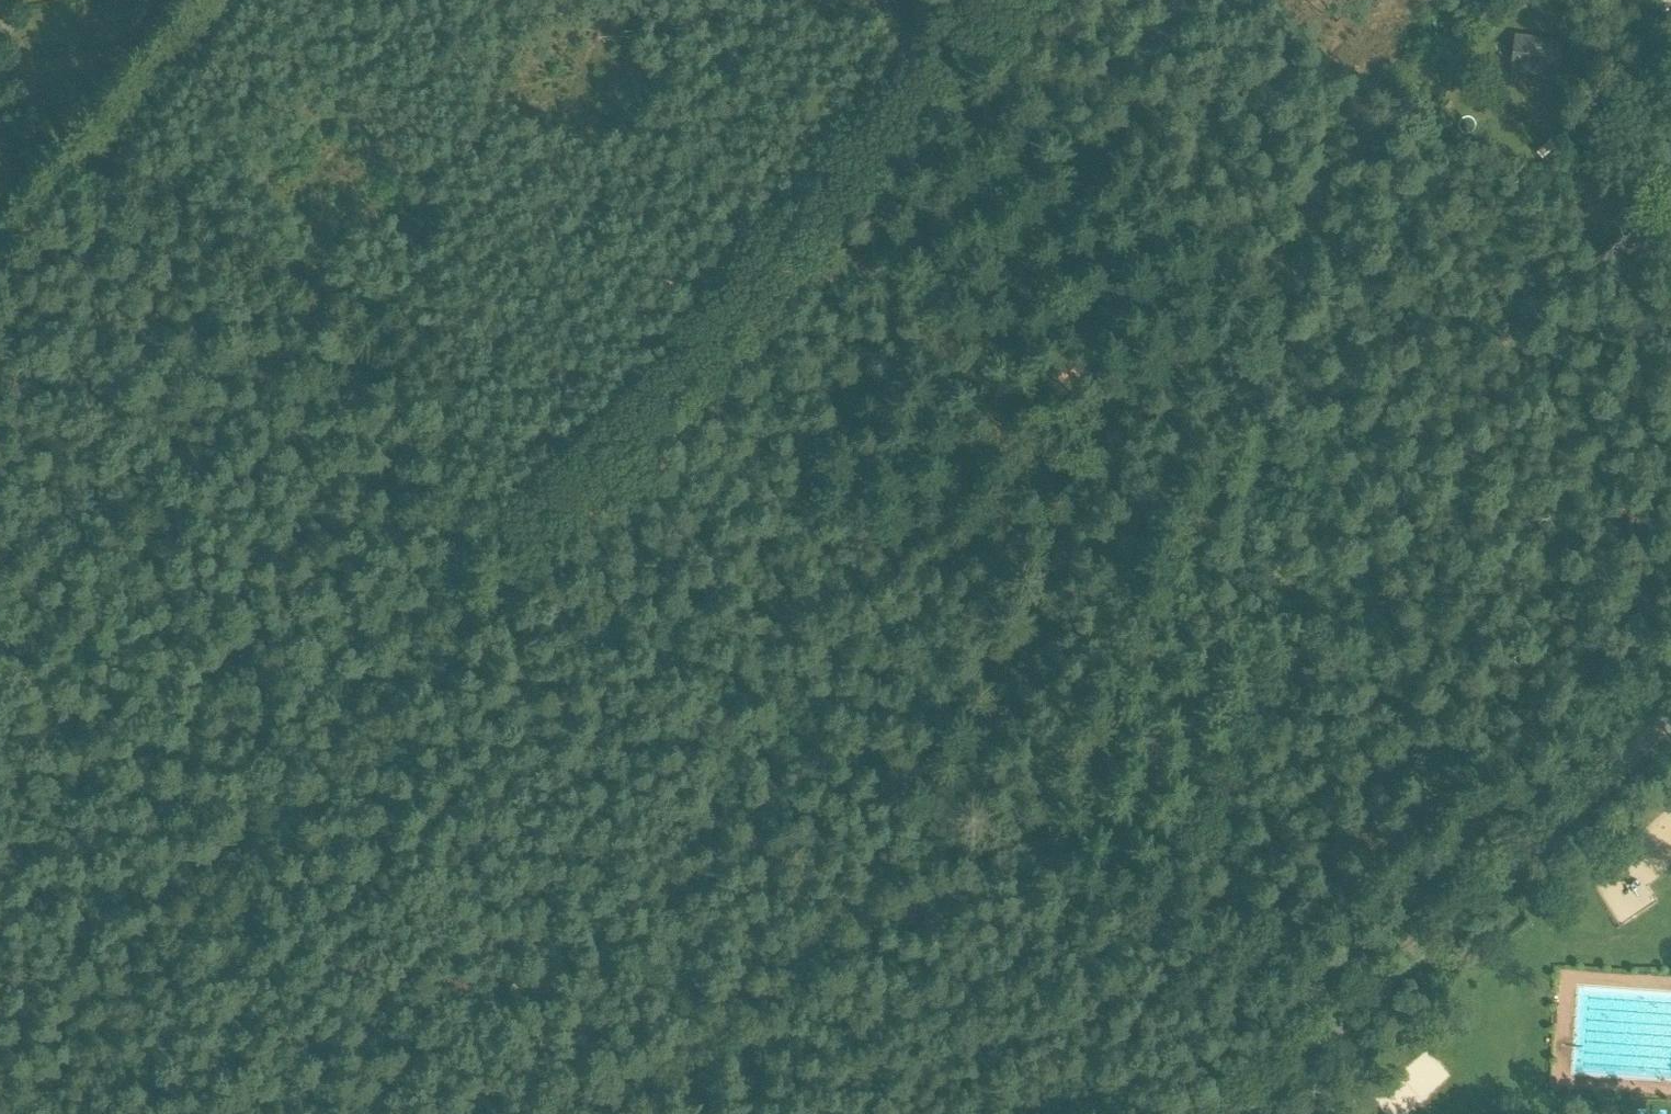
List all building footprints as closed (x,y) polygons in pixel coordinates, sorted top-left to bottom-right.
[(1631,9),(1642,1),(1642,0),(1625,0),(1631,9)] [(1558,75),(1562,41),(1516,36),(1512,70),(1558,75)]
